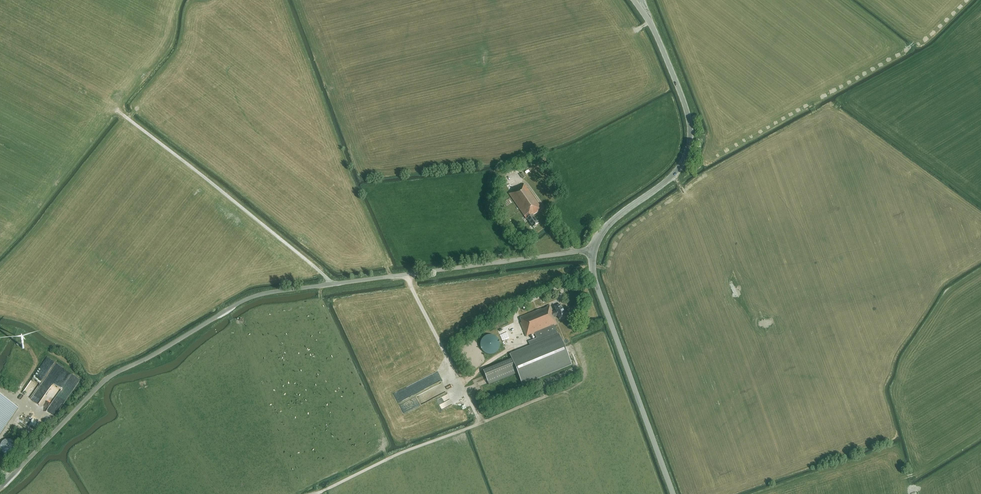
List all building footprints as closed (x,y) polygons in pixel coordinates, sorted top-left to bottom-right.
[(527,219),(533,227),(538,223),(532,215),(542,209),(525,184),(521,187),(520,186),(509,194),(524,216),(525,216),(527,219)] [(517,373),(522,385),(571,365),(566,353),(558,333),(557,333),(554,325),(557,324),(554,317),(558,316),(559,319),(566,317),(561,305),(554,307),(556,311),(552,312),(549,305),(519,318),(521,322),(520,323),(526,337),(542,330),(544,335),(528,342),(530,346),(509,354),(511,359),(517,373)] [(482,339),(481,340),(481,341),(480,343),(480,344),(480,346),(481,348),(481,349),(482,351),(483,352),(485,353),(486,354),(488,354),(489,355),(490,355),(492,355),(493,354),(495,354),(496,353),(497,352),(498,350),(499,349),(500,347),(500,345),(500,344),(500,342),(499,341),(498,340),(498,338),(497,337),(495,336),(494,336),(492,335),(491,335),(489,335),(487,335),(486,336),(484,337),(483,338),(482,339)] [(44,365),(51,369),(56,361),(48,357),(44,365)] [(489,385),(517,373),(511,359),(483,371),(489,385)] [(399,402),(404,399),(400,391),(394,393),(399,402)] [(439,398),(444,409),(455,403),(449,393),(439,398)] [(5,426),(18,408),(0,396),(0,433),(5,426)] [(404,413),(409,411),(404,402),(400,404),(404,413)] [(26,420),(30,415),(25,412),(21,417),(26,420)] [(10,454),(11,454),(12,454),(13,453),(14,453),(14,452),(15,451),(15,450),(16,449),(16,448),(16,447),(16,446),(15,445),(15,444),(15,443),(14,442),(13,441),(12,440),(11,440),(10,440),(9,439),(8,439),(7,439),(6,439),(5,440),(4,440),(3,441),(2,442),(1,443),(1,444),(0,445),(0,446),(0,447),(0,448),(1,449),(1,450),(1,451),(2,452),(3,453),(4,453),(5,454),(6,454),(7,455),(8,455),(9,455),(10,455),(10,454)]
